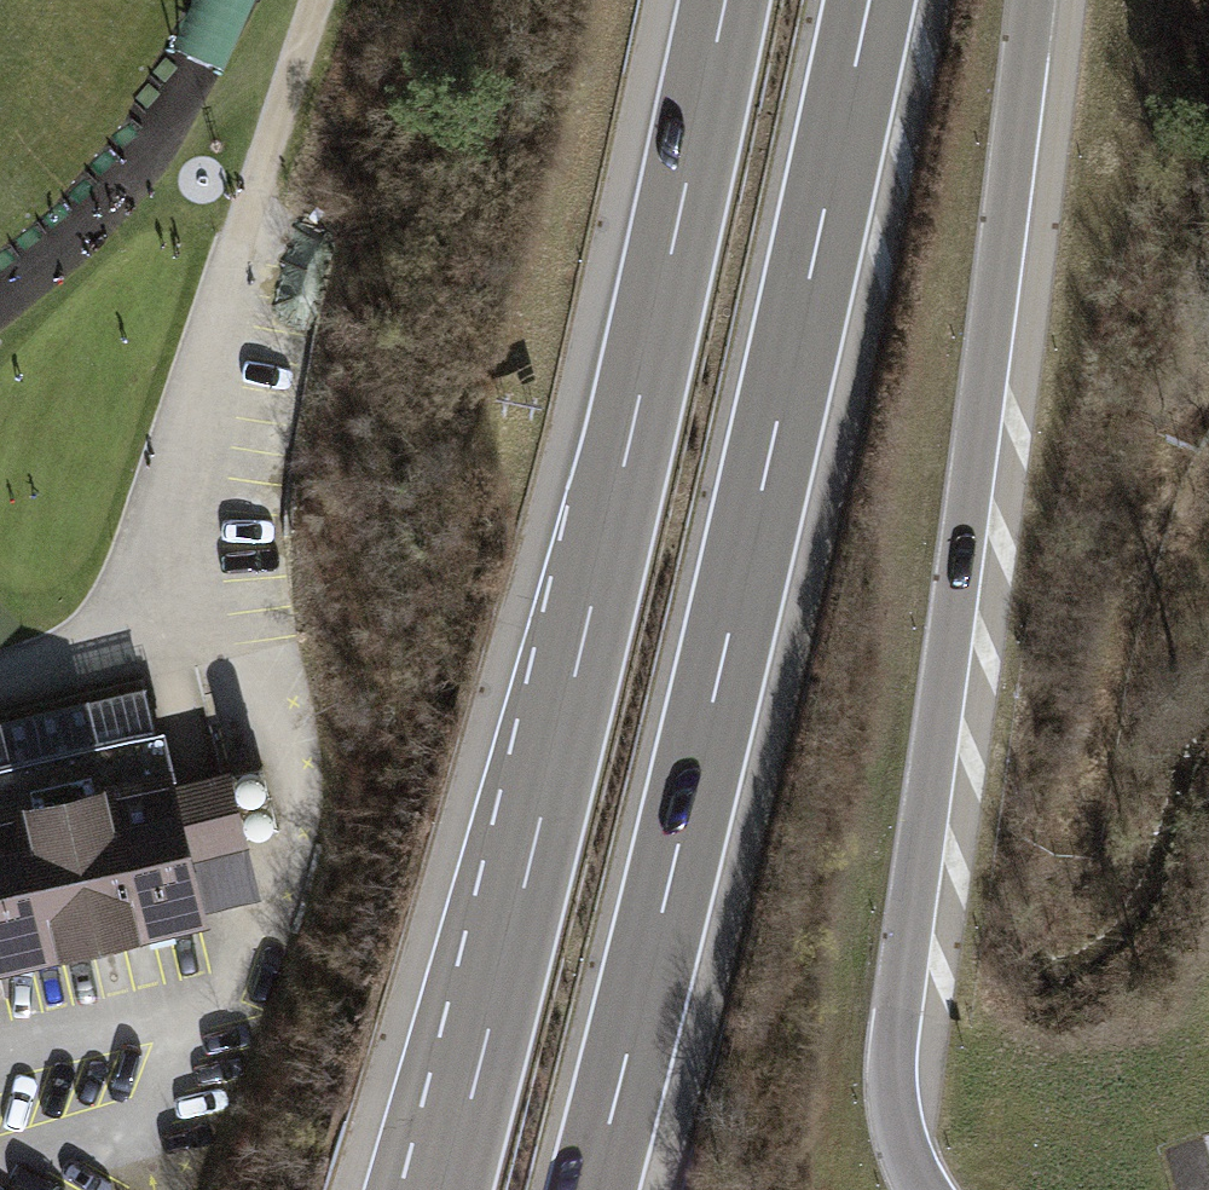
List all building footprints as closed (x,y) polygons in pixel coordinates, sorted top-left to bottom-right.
[(169,41),(222,64),(250,0),(186,0),(169,41)] [(0,799),(0,967),(210,917),(207,908),(261,895),(230,766),(176,778),(171,758),(0,799)]
